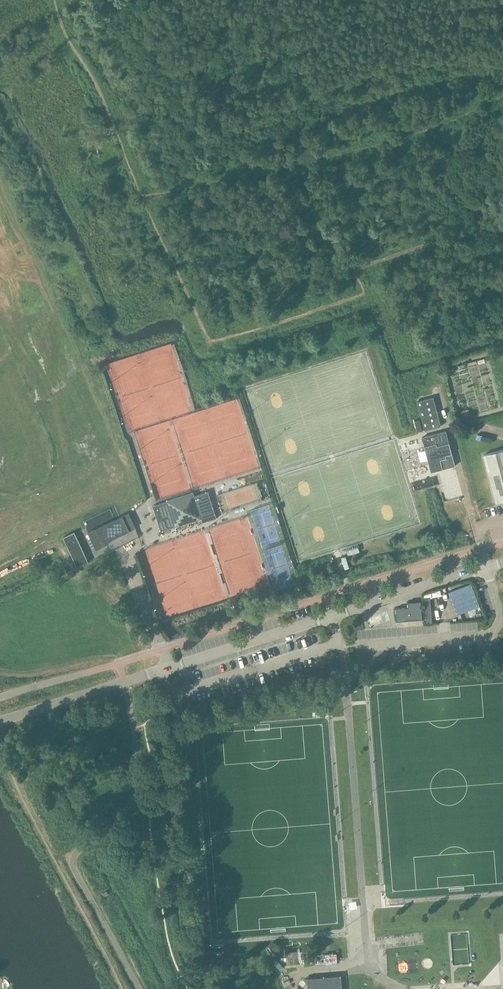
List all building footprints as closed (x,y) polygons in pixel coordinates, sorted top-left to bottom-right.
[(424,431),(440,427),(433,398),(417,402),(424,431)] [(431,472),(455,465),(446,431),(422,437),(431,472)] [(502,501),(502,450),(483,455),(495,503),(502,501)] [(193,493),(153,506),(161,531),(175,527),(201,518),(200,515),(214,510),(208,492),(194,496),(193,493)] [(96,528),(88,532),(96,549),(109,543),(108,541),(136,528),(129,513),(96,528)] [(75,532),(63,537),(78,567),(89,562),(75,532)] [(479,618),(483,616),(475,593),(463,598),(462,596),(457,598),(466,620),(471,618),(479,618)] [(422,619),(421,601),(407,602),(408,607),(396,608),(397,621),(422,619)] [(298,951),(287,952),(288,964),(303,963),(316,962),(317,961),(316,950),(312,951),(312,957),(308,957),(307,950),(298,951)] [(336,953),(325,955),(326,964),(337,962),(337,958),(336,953)] [(340,976),(307,978),(307,988),(341,988),(340,976)]
